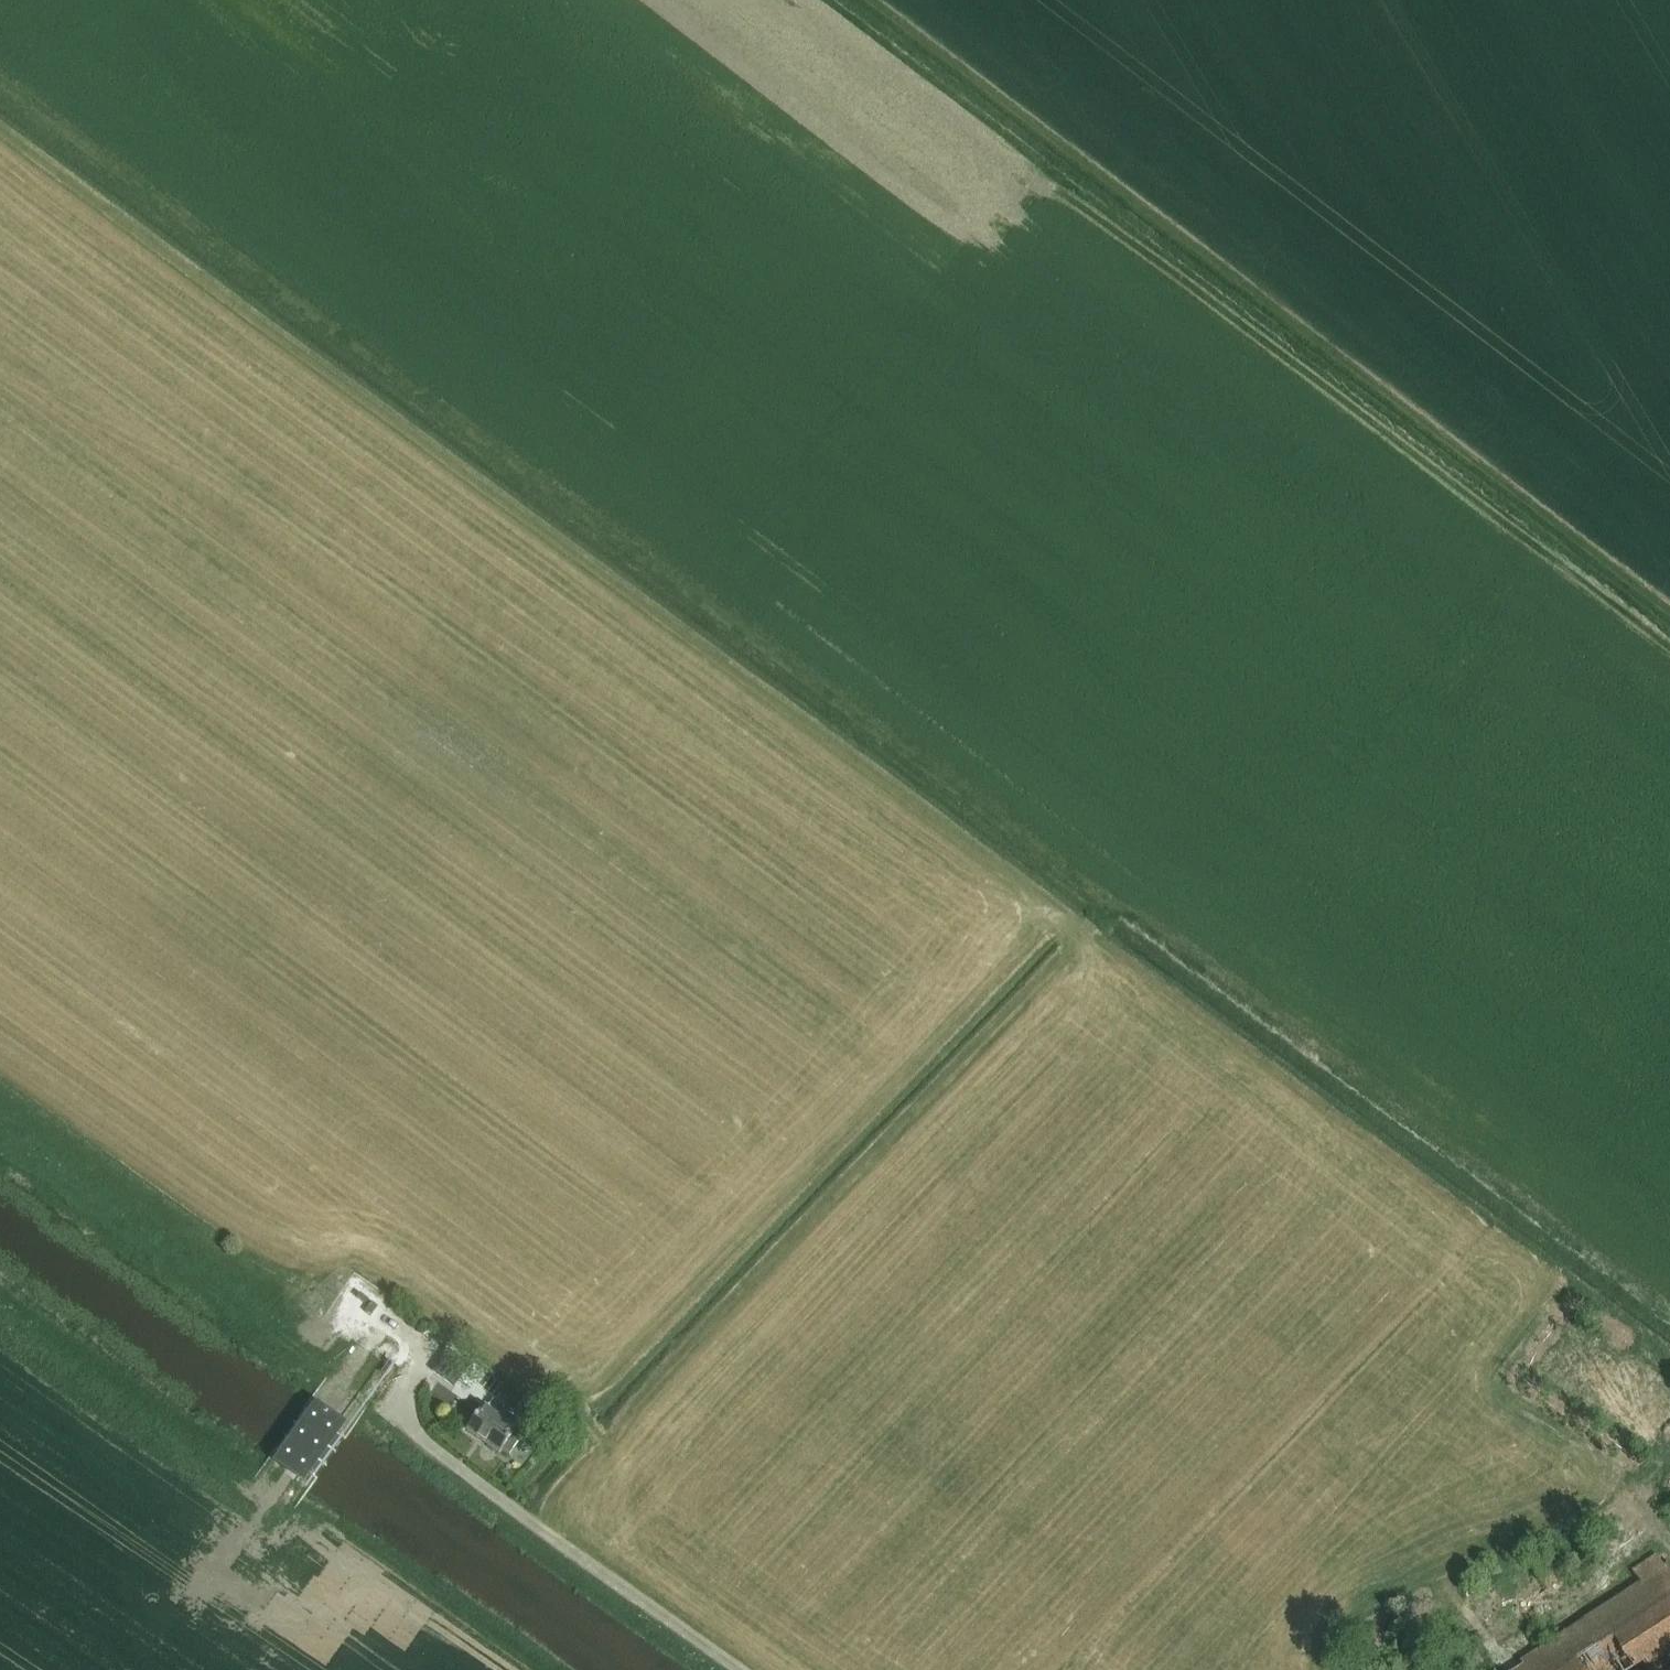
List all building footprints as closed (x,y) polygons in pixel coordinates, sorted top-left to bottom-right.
[(449,1350),(435,1371),(457,1385),(471,1364),(449,1350)] [(305,1484),(326,1456),(348,1424),(317,1402),(295,1434),(274,1463),(305,1484)] [(504,1450),(522,1424),(504,1411),(500,1416),(487,1407),(471,1430),(502,1452),(504,1450)] [(522,1424),(504,1450),(511,1455),(529,1429),(522,1424)] [(1667,1566),(1664,1568),(1655,1555),(1629,1572),(1638,1586),(1527,1657),(1524,1665),(1516,1669),(1669,1669),(1669,1570),(1667,1566)]
